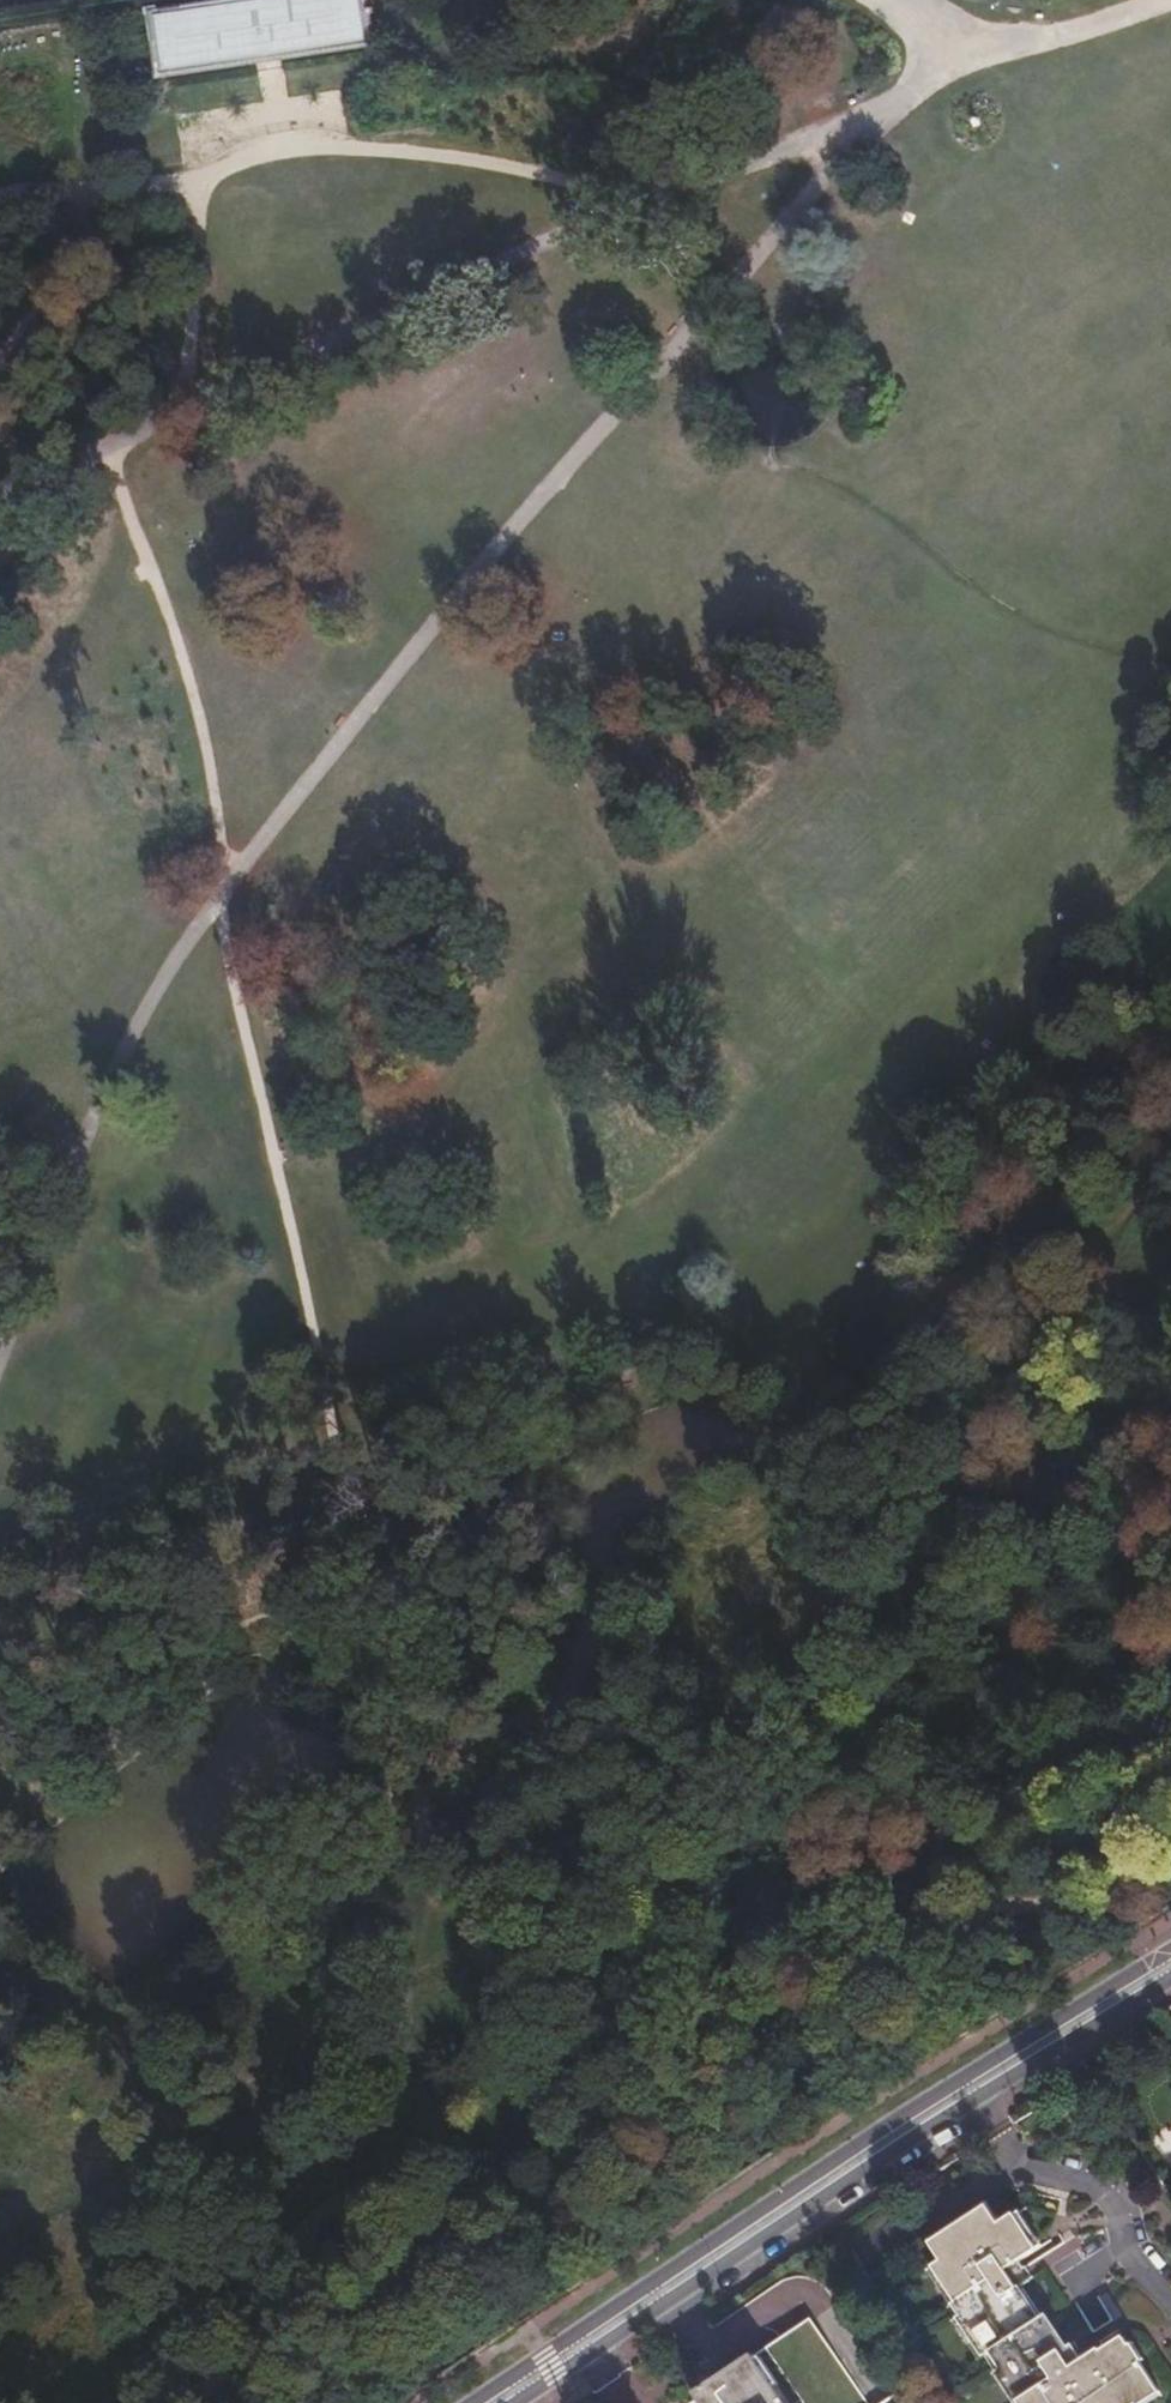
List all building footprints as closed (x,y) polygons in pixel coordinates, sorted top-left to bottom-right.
[(148,5),(158,73),(374,41),(373,31),(399,27),(395,0),(180,0),(148,5)] [(982,126),(979,117),(971,120),(974,128),(982,126)] [(1017,2402),(1138,2402),(1170,2382),(1170,2328),(1161,2314),(1119,2341),(1108,2323),(1100,2328),(1080,2296),(1074,2300),(1052,2267),(1067,2258),(1055,2239),(1037,2251),(1014,2216),(999,2226),(988,2208),(931,2246),(942,2263),(932,2270),(962,2317),(955,2321),(981,2361),(987,2357),(1017,2402)] [(811,2321),(698,2397),(702,2402),(866,2402),(811,2321)]
